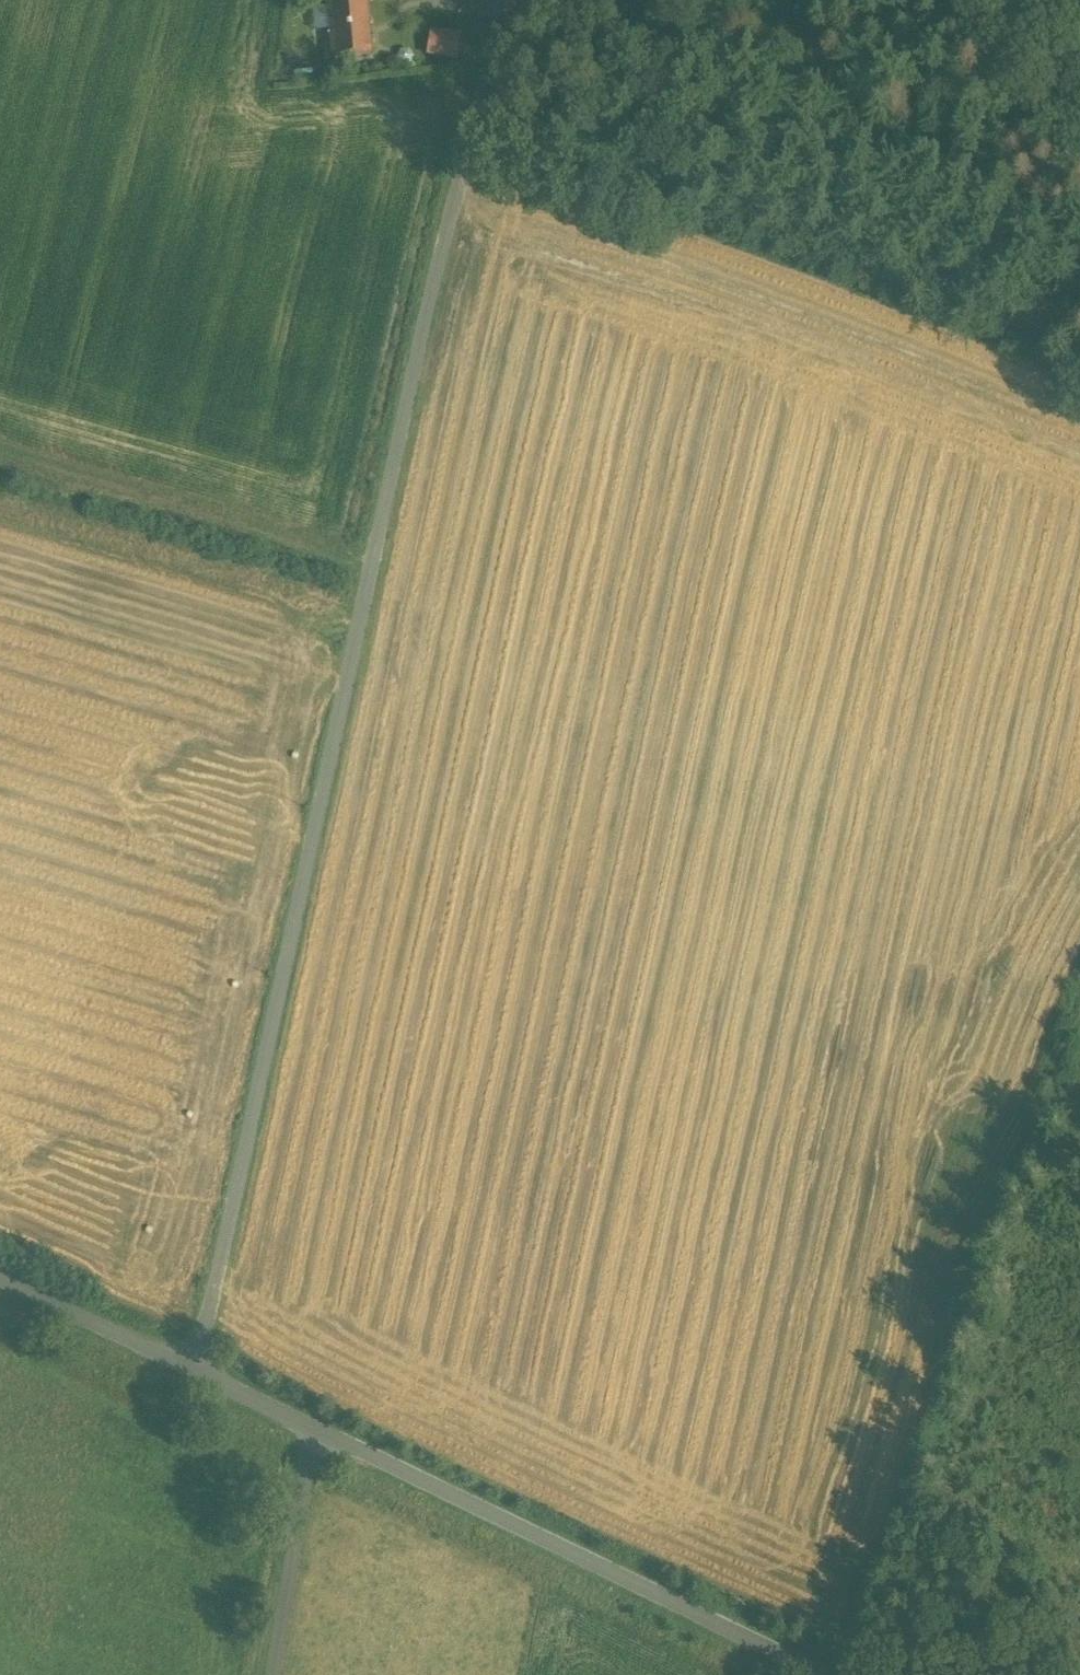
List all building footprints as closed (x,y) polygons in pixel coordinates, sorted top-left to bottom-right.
[(332,58),(370,55),(366,0),(327,0),(332,58)] [(455,35),(431,33),(428,54),(453,57),(455,35)]
